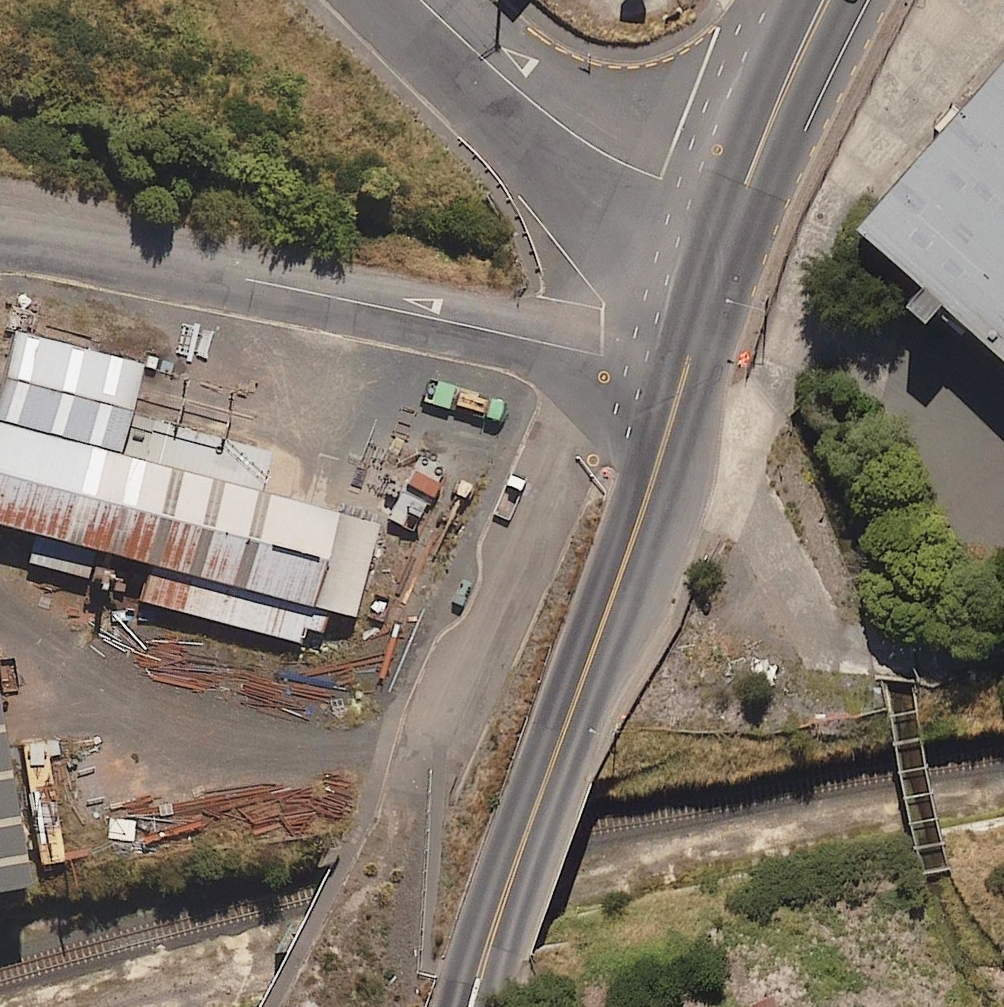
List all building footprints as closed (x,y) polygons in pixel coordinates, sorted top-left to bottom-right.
[(849,227),(1003,361),(1003,45),(849,227)] [(0,415),(0,416),(132,450),(159,350),(26,315),(0,415)] [(0,416),(0,514),(352,607),(377,515),(132,450),(0,416)] [(28,878),(0,714),(0,883),(28,878)]
